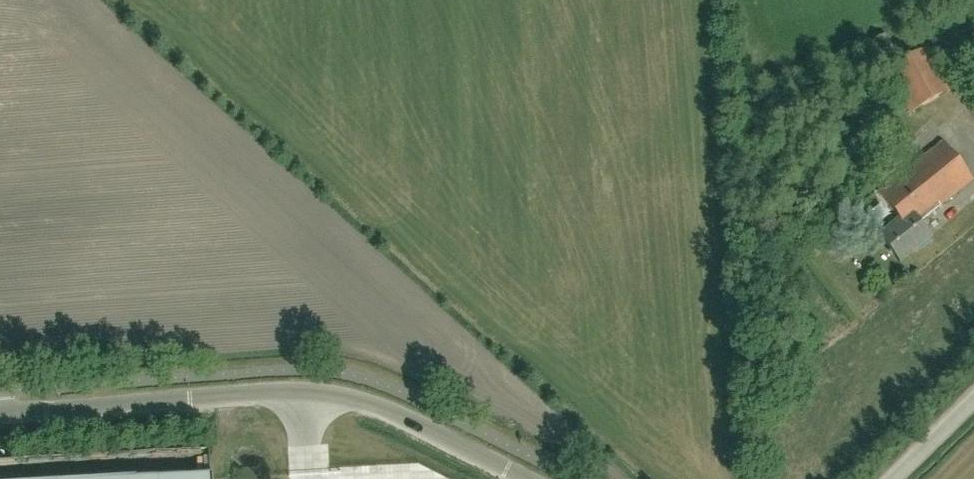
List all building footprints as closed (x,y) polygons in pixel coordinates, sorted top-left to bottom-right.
[(904,62),(886,37),(873,47),(910,115),(952,92),(929,48),(904,62)] [(943,144),(919,163),(880,194),(901,220),(880,236),(900,262),(931,238),(920,224),(973,182),(943,144)]
